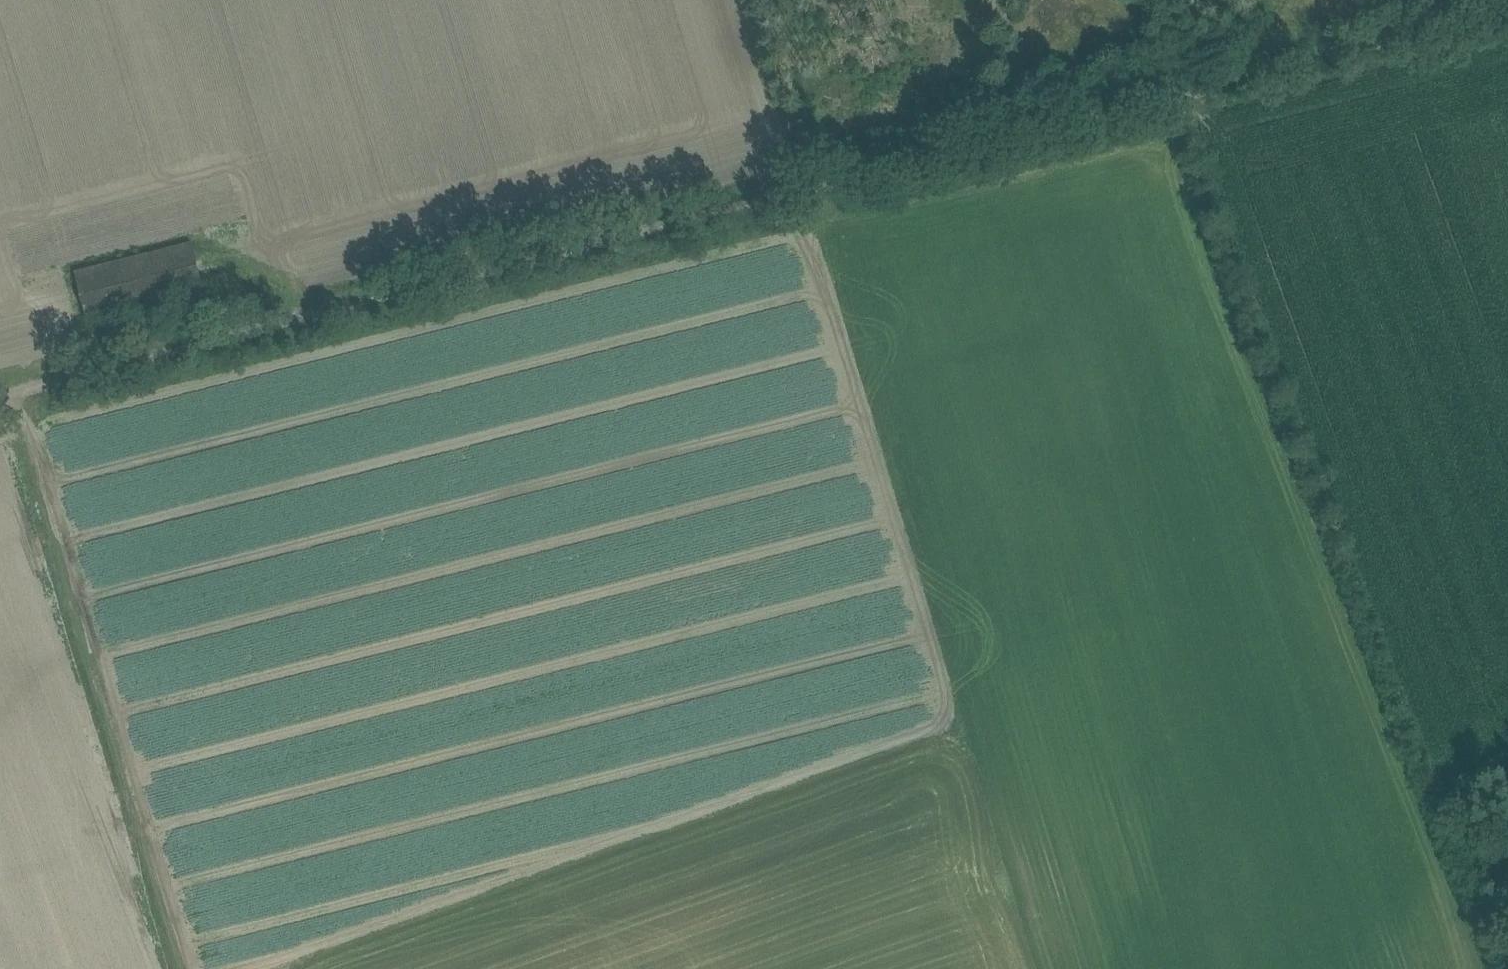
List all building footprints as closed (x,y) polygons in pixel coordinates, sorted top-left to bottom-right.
[(205,292),(192,241),(75,272),(88,323),(205,292)]
